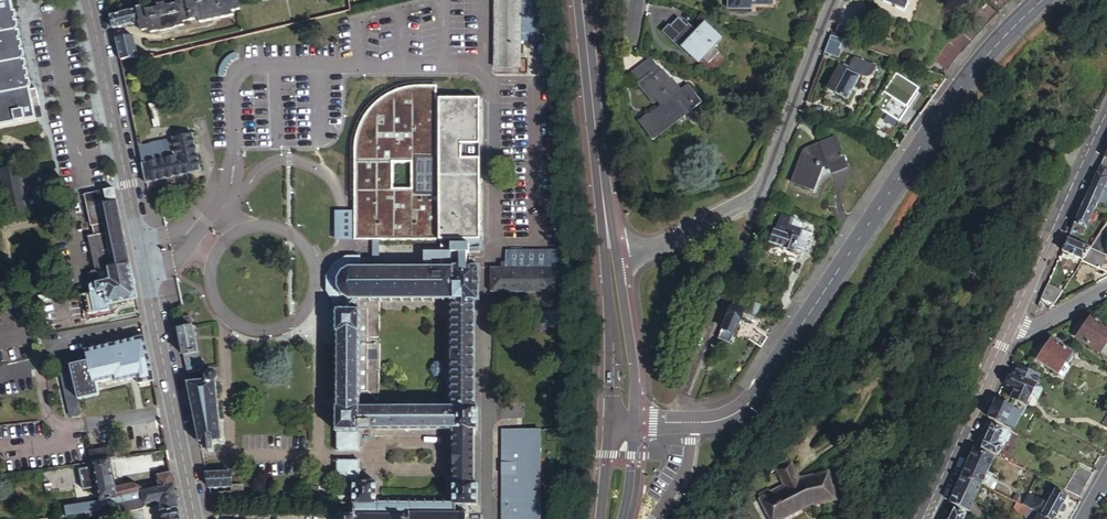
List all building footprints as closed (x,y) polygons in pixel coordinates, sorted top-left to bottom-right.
[(3,127),(23,123),(35,120),(35,118),(42,117),(37,93),(34,93),(33,93),(33,84),(30,84),(31,74),(28,74),(29,64),(26,64),(27,55),(23,55),(25,45),(21,45),(22,35),(19,35),(20,25),(17,25),(19,16),(15,16),(12,4),(14,0),(0,0),(0,128),(3,127)] [(138,9),(141,24),(142,31),(149,30),(149,33),(158,31),(158,32),(174,29),(174,27),(184,25),(183,22),(177,0),(138,9)] [(183,22),(191,21),(186,0),(177,0),(183,22)] [(191,21),(199,19),(200,23),(232,16),(231,11),(238,10),(236,0),(186,0),(191,21)] [(311,11),(325,8),(323,0),(319,0),(308,2),(311,11)] [(494,67),(517,68),(517,63),(517,42),(517,37),(517,17),(517,0),(495,0),(494,67)] [(524,0),(517,0),(517,17),(517,37),(517,42),(544,41),(542,0),(524,0)] [(729,9),(751,9),(751,5),(772,5),(772,0),(729,0),(729,9)] [(883,2),(906,12),(911,0),(884,0),(883,2)] [(997,13),(1003,7),(1010,0),(987,0),(997,13)] [(934,62),(946,71),(958,55),(966,46),(973,38),(980,31),(988,22),(992,18),(995,15),(997,13),(986,2),(934,62)] [(138,9),(110,17),(114,31),(141,24),(138,9)] [(721,39),(704,23),(696,32),(689,25),(675,40),(698,62),(703,57),(713,47),(721,39)] [(843,41),(830,36),(825,52),(840,57),(842,51),(840,50),(843,41)] [(116,40),(121,61),(138,58),(133,37),(116,40)] [(713,47),(703,57),(709,63),(719,53),(713,47)] [(864,70),(861,75),(864,76),(865,77),(867,77),(869,76),(871,75),(873,73),(876,66),(855,57),(852,64),(864,70)] [(630,73),(638,83),(652,72),(655,76),(660,71),(649,58),(630,73)] [(864,70),(852,64),(848,70),(838,65),(826,87),(847,99),(861,75),(864,70)] [(660,71),(655,76),(663,85),(675,75),(667,65),(660,71)] [(638,83),(637,84),(654,103),(659,98),(664,104),(649,117),(642,122),(656,139),(707,97),(692,80),(687,85),(676,74),(675,75),(663,85),(655,76),(652,72),(638,83)] [(880,109),(897,120),(918,88),(896,73),(876,103),(882,106),(880,109)] [(356,145),(355,162),(355,211),(355,221),(362,221),(361,241),(373,241),(372,269),(378,269),(378,241),(441,241),(441,269),(451,269),(451,268),(458,267),(458,254),(461,254),(461,245),(458,245),(458,241),(467,241),(477,241),(478,97),(434,97),(434,84),(404,90),(397,92),(387,96),(380,101),(373,107),(368,114),(363,122),(359,130),(357,138),(356,145)] [(139,151),(146,184),(202,170),(193,132),(173,138),(174,142),(139,151)] [(138,146),(139,151),(174,142),(173,138),(138,146)] [(847,168),(836,142),(821,147),(822,151),(815,154),(814,153),(812,152),(811,152),(809,152),(807,153),(805,154),(803,155),(801,157),(791,185),(815,193),(824,170),(829,168),(832,175),(847,168)] [(1101,165),(1084,202),(1095,207),(1097,203),(1100,197),(1106,200),(1106,199),(1106,187),(1106,185),(1106,167),(1101,165)] [(19,167),(2,171),(11,218),(29,214),(24,192),(19,167)] [(126,238),(114,188),(85,195),(92,226),(93,226),(95,236),(93,236),(90,237),(97,269),(131,262),(126,238)] [(1106,200),(1100,197),(1097,203),(1104,206),(1106,200)] [(1084,233),(1095,207),(1084,202),(1076,221),(1072,228),(1084,233)] [(343,241),(361,241),(362,221),(355,221),(355,211),(342,211),(335,211),(335,226),(335,241),(343,241)] [(798,238),(793,250),(806,255),(817,223),(803,218),(800,228),(797,237),(798,238)] [(800,228),(779,220),(776,230),(775,230),(770,242),(781,246),(793,250),(798,238),(797,237),(800,228)] [(1090,248),(1102,253),(1106,243),(1106,237),(1100,232),(1090,248)] [(1068,238),(1062,251),(1083,260),(1088,252),(1090,248),(1068,238)] [(467,241),(458,241),(458,245),(461,245),(461,254),(458,254),(458,267),(467,267),(467,241)] [(1083,260),(1082,261),(1106,273),(1106,272),(1106,255),(1102,253),(1090,248),(1088,252),(1083,260)] [(557,253),(507,252),(507,264),(501,263),(501,268),(490,268),(490,292),(556,293),(557,253)] [(336,263),(334,261),(332,263),(335,265),(329,274),(326,274),(326,277),(329,277),(328,288),(326,288),(326,292),(329,292),(333,299),(331,301),(333,303),(335,301),(338,304),(338,309),(336,309),(336,334),(338,334),(338,406),(336,406),(335,431),(337,431),(337,449),(358,450),(358,430),(360,431),(360,427),(455,428),(454,501),(467,502),(467,505),(477,505),(477,481),(474,481),(475,428),(478,428),(477,406),(475,406),(475,300),(480,300),(479,267),(467,267),(458,267),(451,268),(451,269),(441,269),(434,269),(434,266),(431,266),(431,269),(422,269),(422,266),(419,266),(419,269),(413,268),(413,266),(410,266),(410,269),(402,269),(403,266),(399,266),(400,269),(391,269),(391,266),(388,266),(388,269),(381,269),(381,266),(378,266),(379,269),(378,269),(372,269),(371,269),(371,266),(368,266),(368,269),(362,269),(362,266),(360,266),(360,260),(362,260),(362,257),(360,257),(360,255),(357,255),(357,257),(348,257),(347,255),(344,256),(345,258),(336,263)] [(795,258),(788,256),(785,263),(792,266),(795,258)] [(131,262),(97,269),(92,270),(84,283),(86,294),(82,294),(85,310),(84,311),(83,313),(83,314),(83,315),(84,317),(86,318),(87,318),(89,318),(90,317),(91,316),(91,315),(113,312),(111,303),(138,296),(131,262)] [(1041,298),(1055,304),(1063,291),(1048,283),(1041,298)] [(1043,310),(1055,304),(1041,298),(1038,305),(1043,310)] [(358,343),(379,343),(382,343),(381,302),(378,302),(378,300),(371,300),(371,302),(368,302),(368,300),(361,299),(361,302),(359,302),(358,310),(360,309),(360,334),(359,334),(358,343)] [(742,310),(730,306),(721,329),(732,334),(742,310)] [(175,318),(178,330),(198,326),(198,325),(197,325),(194,314),(175,318)] [(1092,319),(1078,340),(1099,355),(1101,353),(1102,355),(1106,353),(1106,352),(1106,344),(1106,343),(1106,342),(1106,330),(1092,319)] [(178,330),(187,372),(205,368),(209,367),(208,357),(203,359),(201,351),(203,351),(198,326),(178,330)] [(751,332),(762,339),(765,333),(755,326),(751,332)] [(84,350),(87,360),(88,360),(88,357),(147,343),(145,334),(84,350)] [(1072,357),(1050,342),(1036,362),(1057,376),(1064,366),(1065,367),(1072,357)] [(149,356),(147,343),(88,357),(88,360),(90,370),(126,362),(149,356)] [(92,381),(96,380),(114,376),(115,381),(138,375),(139,382),(154,379),(149,356),(126,362),(90,370),(72,374),(77,396),(92,393),(89,382),(87,382),(87,379),(92,378),(92,381)] [(69,365),(71,372),(72,374),(90,370),(88,360),(87,360),(69,365)] [(454,401),(453,369),(447,370),(444,363),(436,363),(432,370),(435,377),(444,377),(447,383),(447,401),(454,401)] [(187,372),(189,383),(206,379),(205,368),(187,372)] [(1011,397),(1016,399),(1025,403),(1027,404),(1027,403),(1037,383),(1039,378),(1018,368),(1013,378),(1012,377),(1006,389),(1014,392),(1011,397)] [(72,374),(71,372),(60,374),(70,416),(81,413),(78,399),(77,396),(72,374)] [(187,383),(199,442),(222,441),(219,383),(220,383),(222,381),(223,379),(223,377),(222,375),(222,374),(220,373),(218,372),(217,372),(215,373),(214,374),(213,375),(212,378),(206,379),(189,383),(187,383)] [(365,391),(378,400),(379,375),(365,375),(365,391)] [(92,393),(77,396),(78,399),(99,394),(96,380),(92,381),(92,378),(87,379),(87,382),(89,382),(92,393)] [(1037,383),(1027,403),(1033,406),(1036,399),(1039,398),(1044,389),(1042,386),(1037,383)] [(1025,403),(1016,399),(1012,408),(1011,411),(1019,415),(1025,403)] [(995,400),(987,417),(1003,425),(1011,411),(1012,408),(995,400)] [(993,424),(981,448),(997,456),(1010,432),(993,424)] [(536,490),(540,490),(540,445),(536,445),(536,429),(522,428),(522,431),(503,431),(503,428),(502,428),(502,518),(536,518),(536,490)] [(100,449),(91,450),(93,461),(103,460),(111,458),(118,457),(122,457),(120,446),(115,446),(113,441),(99,443),(100,449)] [(784,480),(760,493),(775,518),(792,509),(814,497),(834,490),(824,464),(799,472),(789,455),(787,456),(780,446),(777,447),(773,448),(761,464),(765,470),(771,466),(774,465),(775,465),(784,480)] [(967,462),(987,472),(993,459),(973,449),(967,462)] [(103,460),(93,461),(94,465),(98,484),(101,502),(102,503),(140,495),(139,490),(135,488),(118,492),(111,458),(103,460)] [(353,481),(352,498),(355,498),(355,501),(364,500),(364,498),(367,498),(367,500),(376,501),(376,498),(377,498),(377,480),(359,480),(360,460),(337,459),(337,481),(353,481)] [(961,476),(981,486),(987,472),(967,462),(961,476)] [(1064,489),(1079,497),(1092,471),(1077,464),(1064,489)] [(98,484),(94,465),(80,468),(84,487),(98,484)] [(208,486),(208,487),(230,487),(230,484),(230,472),(205,472),(208,486)] [(158,476),(161,491),(176,488),(173,473),(158,476)] [(956,489),(975,498),(981,486),(961,476),(956,489)] [(242,485),(230,484),(230,487),(231,500),(243,500),(242,485)] [(102,503),(104,511),(105,517),(138,510),(141,509),(143,507),(144,506),(144,503),(155,502),(161,507),(163,518),(182,518),(176,488),(161,491),(140,495),(102,503)] [(969,512),(975,498),(956,489),(949,502),(969,512)] [(1048,518),(1053,518),(1065,496),(1055,490),(1047,505),(1027,495),(1027,496),(1022,506),(1034,512),(1048,518)] [(209,492),(211,500),(226,500),(226,492),(209,492)] [(1078,503),(1065,496),(1053,518),(1069,518),(1078,503)] [(350,501),(350,502),(353,502),(353,513),(351,513),(350,516),(343,515),(343,513),(340,514),(340,516),(337,516),(337,518),(341,518),(466,518),(466,517),(469,517),(469,514),(467,514),(467,505),(467,502),(454,501),(446,502),(446,499),(443,499),(443,502),(436,502),(435,499),(433,499),(433,502),(425,501),(425,499),(422,499),(422,502),(416,501),(416,499),(413,499),(413,501),(409,501),(409,499),(407,499),(407,501),(399,501),(399,499),(396,499),(396,501),(389,501),(389,499),(386,498),(386,501),(379,501),(379,498),(377,498),(376,498),(376,501),(367,500),(367,498),(364,498),(364,500),(355,501),(355,498),(352,498),(352,500),(350,500),(350,501)] [(67,509),(69,517),(77,516),(104,511),(102,503),(101,502),(67,509)] [(1016,503),(1013,509),(1025,515),(1024,517),(1027,518),(1048,518),(1034,512),(1022,506),(1016,503)] [(954,507),(947,518),(963,518),(966,514),(954,507)]
